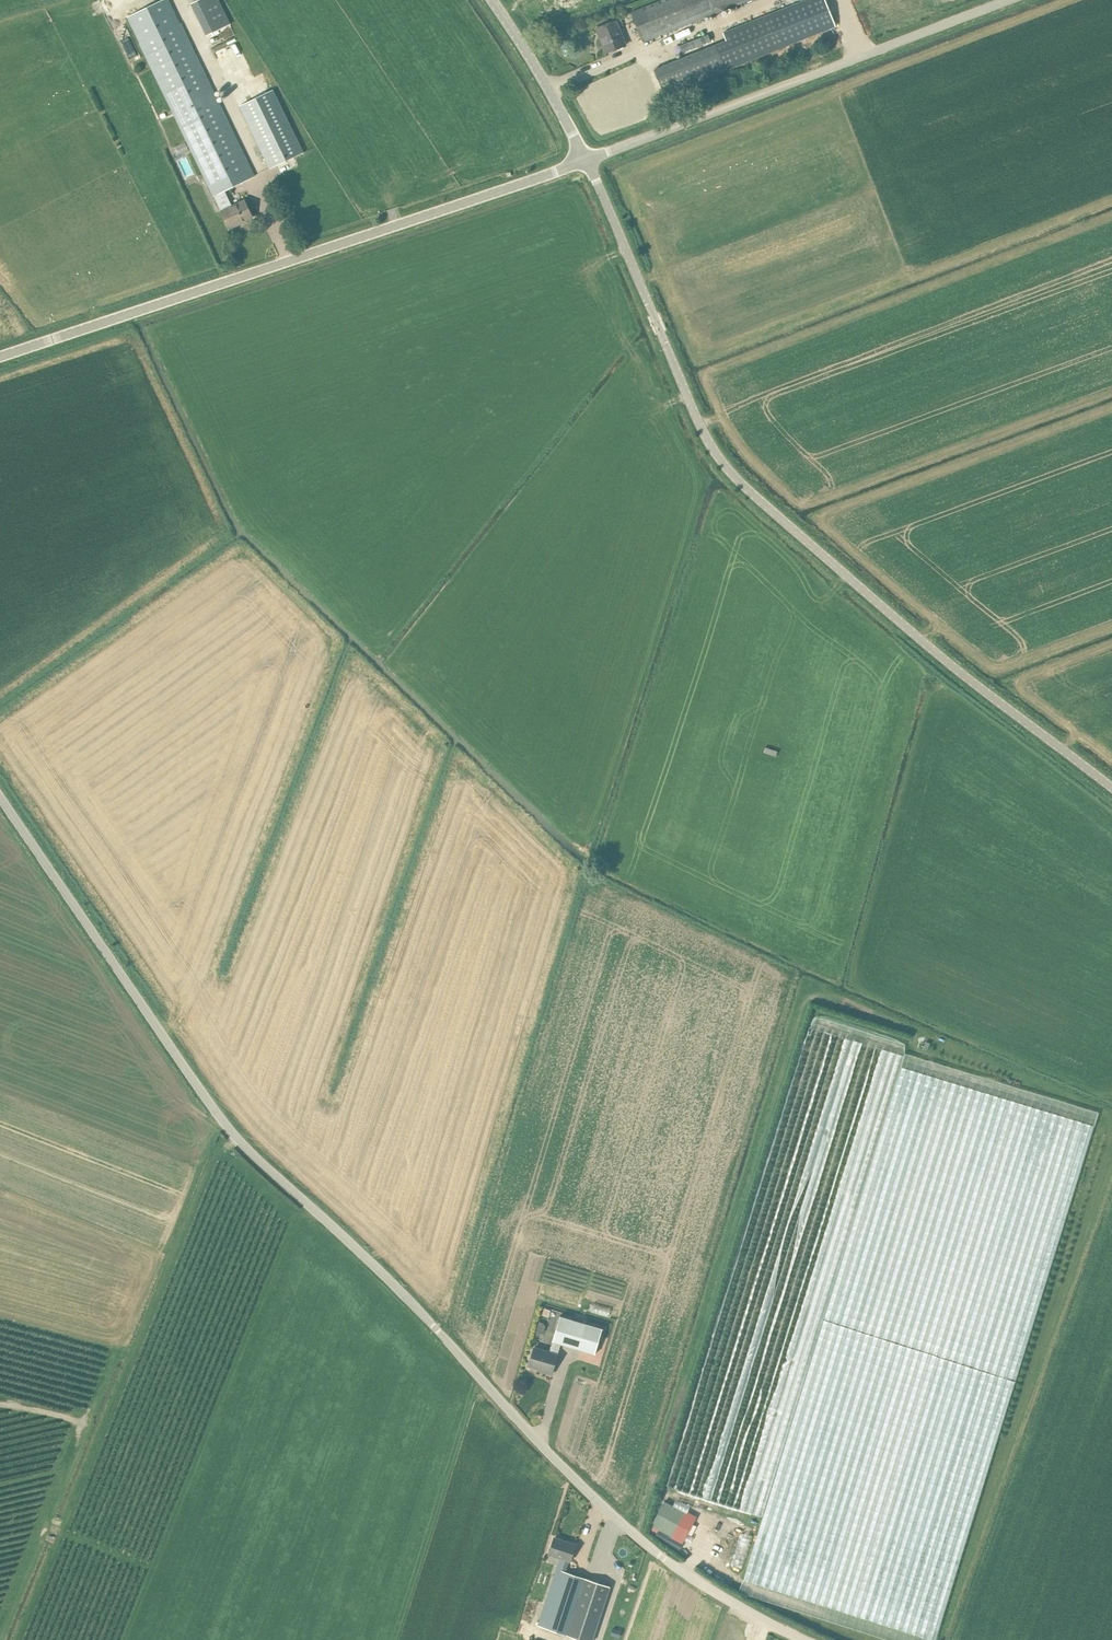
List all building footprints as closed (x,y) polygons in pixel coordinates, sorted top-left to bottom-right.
[(204,178),(213,196),(214,196),(221,211),(229,228),(253,217),(245,199),(232,205),(225,190),(255,176),(212,87),(181,22),(180,23),(169,0),(160,0),(127,17),(140,43),(139,44),(187,142),(202,173),(197,176),(199,180),(204,178)] [(191,3),(206,36),(231,23),(220,0),(197,0),(191,3)] [(631,11),(642,42),(749,0),(659,0),(631,11)] [(726,40),(653,69),(663,94),(787,46),(774,13),(723,33),(726,40)] [(616,20),(599,27),(602,35),(599,36),(606,53),(626,44),(616,20)] [(273,89),(239,105),(270,168),(303,152),(273,89)] [(608,1316),(611,1307),(593,1301),(590,1310),(608,1316)] [(552,1374),(558,1354),(561,1343),(596,1354),(604,1328),(561,1315),(553,1341),(554,1341),(551,1352),(535,1347),(530,1365),(544,1369),(544,1371),(552,1374)] [(541,1333),(545,1322),(538,1320),(535,1330),(541,1333)] [(672,1534),(683,1540),(692,1523),(680,1516),(683,1512),(665,1502),(652,1524),(672,1535),(672,1534)] [(742,1537),(745,1525),(713,1519),(711,1531),(742,1537)] [(575,1544),(554,1537),(549,1553),(560,1557),(538,1625),(585,1639),(592,1639),(610,1586),(565,1571),(568,1560),(570,1560),(575,1544)] [(549,1554),(546,1560),(555,1564),(558,1558),(549,1554)] [(619,1636),(621,1630),(613,1628),(611,1634),(619,1636)]
